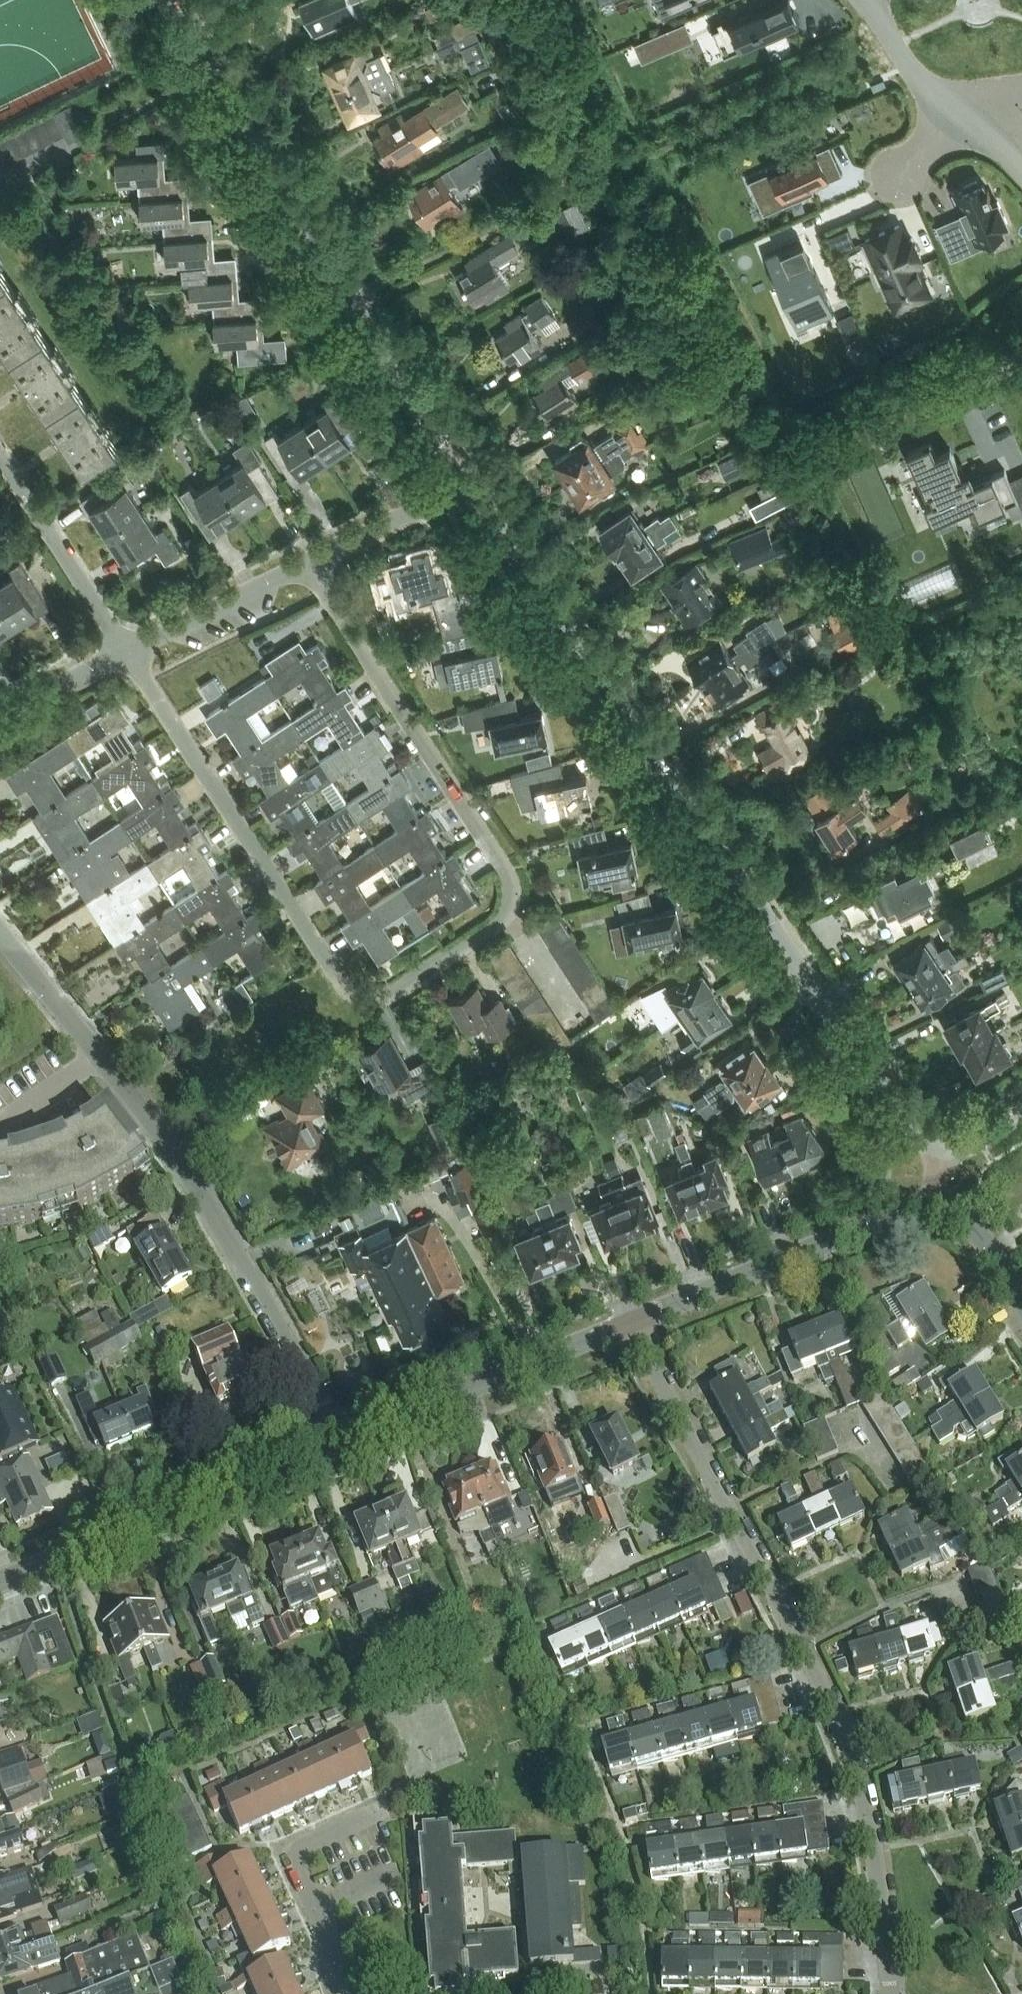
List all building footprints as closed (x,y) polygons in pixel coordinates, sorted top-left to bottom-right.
[(320,21),(324,30),(334,25),(357,16),(350,0),(303,0),(300,1),(311,25),(320,21)] [(728,26),(739,50),(798,24),(787,0),(782,0),(711,31),(711,33),(728,26)] [(444,1),(426,9),(431,20),(449,12),(444,1)] [(436,36),(440,46),(478,28),(473,15),(451,23),(454,29),(436,36)] [(491,61),(478,28),(440,46),(436,48),(439,57),(465,47),(473,69),(491,61)] [(665,31),(648,39),(654,52),(671,44),(665,31)] [(329,65),(340,91),(388,69),(381,53),(376,56),(371,46),(329,65)] [(395,85),(388,69),(340,91),(351,116),(394,98),(390,88),(395,85)] [(385,123),(389,129),(374,139),(392,168),(423,149),(420,142),(439,130),(437,126),(470,106),(458,86),(405,118),(402,113),(385,123)] [(538,97),(544,108),(553,103),(547,92),(538,97)] [(69,105),(56,112),(66,134),(69,139),(83,132),(69,105)] [(54,140),(66,134),(56,112),(43,119),(54,140)] [(43,145),(54,140),(43,119),(33,124),(43,145)] [(33,151),(43,145),(33,124),(22,130),(33,151)] [(22,156),(33,151),(22,130),(11,135),(22,156)] [(22,156),(11,135),(0,141),(0,142),(11,162),(22,156)] [(138,143),(139,158),(116,160),(118,182),(140,180),(141,200),(184,197),(189,196),(188,181),(161,184),(159,156),(165,156),(164,141),(138,143)] [(11,162),(0,142),(0,168),(11,162)] [(800,158),(749,180),(758,201),(767,197),(771,205),(811,188),(812,191),(809,192),(809,194),(814,192),(812,187),(830,179),(843,174),(830,144),(817,150),(800,158)] [(489,170),(477,152),(408,195),(427,225),(441,216),(445,219),(464,208),(449,184),(458,179),(462,187),(489,170)] [(976,242),(1003,230),(1001,226),(1008,223),(998,201),(992,204),(988,195),(991,194),(988,187),(985,189),(982,182),(978,184),(977,180),(964,186),(965,189),(955,194),(964,216),(945,225),(954,246),(974,238),(976,242)] [(164,220),(166,240),(208,237),(213,237),(212,222),(186,224),(184,197),(141,200),(143,222),(164,220)] [(549,215),(562,240),(591,225),(579,200),(549,215)] [(899,224),(866,239),(891,297),(897,310),(928,296),(930,295),(917,265),(923,262),(916,245),(909,248),(899,224)] [(848,229),(828,238),(835,254),(855,245),(848,229)] [(472,266),(458,275),(475,303),(485,296),(489,302),(509,289),(495,266),(518,251),(508,236),(469,260),(472,266)] [(208,237),(166,240),(167,263),(188,261),(190,281),(233,278),(238,278),(237,262),(210,264),(208,237)] [(806,260),(797,241),(766,255),(780,287),(786,285),(793,302),(788,304),(798,328),(835,312),(811,258),(806,260)] [(212,301),(214,321),(257,318),(262,318),(261,302),(235,304),(233,278),(190,281),(191,303),(212,301)] [(11,356),(42,335),(5,279),(0,282),(0,339),(11,356)] [(528,305),(530,310),(523,315),(521,313),(505,323),(509,330),(496,338),(510,361),(520,354),(523,359),(543,346),(532,330),(539,325),(558,314),(546,294),(528,305)] [(257,318),(214,321),(215,343),(237,342),(238,363),(287,359),(286,343),(259,345),(257,318)] [(33,390),(48,413),(80,392),(42,335),(11,356),(27,380),(22,384),(28,393),(33,390)] [(546,386),(532,395),(547,417),(557,410),(560,416),(580,403),(569,386),(605,366),(593,347),(569,361),(563,365),(561,362),(549,370),(551,373),(542,380),(546,386)] [(116,448),(80,392),(48,413),(64,437),(59,441),(65,450),(70,446),(85,469),(116,448)] [(304,423),(327,459),(361,437),(334,394),(322,401),(327,408),(304,423)] [(184,421),(205,412),(203,407),(182,415),(184,421)] [(619,450),(628,444),(632,451),(645,443),(630,420),(619,427),(622,431),(615,436),(613,432),(591,446),(588,440),(586,441),(581,438),(571,444),(572,450),(556,460),(569,481),(618,450),(619,450)] [(293,482),(327,459),(304,423),(281,438),(276,431),(265,439),(293,482)] [(262,461),(249,440),(234,449),(243,462),(220,477),(244,513),(278,491),(260,463),(262,461)] [(1019,500),(1005,469),(969,485),(960,467),(962,466),(962,464),(958,465),(951,448),(936,454),(931,442),(907,453),(926,495),(930,493),(934,501),(925,505),(933,523),(942,519),(943,522),(969,511),(973,520),(1019,500)] [(619,450),(618,450),(569,481),(581,501),(598,491),(604,495),(614,489),(612,482),(609,477),(625,468),(625,460),(635,454),(632,451),(628,444),(619,450)] [(729,478),(746,471),(740,454),(722,461),(729,478)] [(84,499),(106,533),(143,509),(128,487),(134,483),(127,471),(84,499)] [(222,527),(244,513),(220,477),(197,492),(193,485),(181,493),(210,538),(224,530),(222,527)] [(766,496),(751,503),(758,516),(790,500),(779,477),(761,486),(766,496)] [(143,509),(106,533),(129,567),(158,548),(167,562),(181,553),(164,528),(158,532),(143,509)] [(615,552),(618,550),(670,516),(669,514),(661,519),(659,517),(646,526),(642,520),(639,522),(631,509),(600,530),(615,552)] [(634,574),(661,555),(656,547),(668,540),(664,533),(676,525),(670,516),(618,550),(634,574)] [(770,523),(731,538),(742,566),(791,547),(785,532),(775,536),(770,523)] [(434,591),(446,638),(470,631),(458,584),(449,586),(445,571),(437,574),(431,550),(398,559),(400,568),(394,570),(396,577),(380,581),(384,598),(392,595),(397,615),(421,608),(418,596),(434,591)] [(13,627),(47,606),(20,563),(9,570),(13,577),(0,585),(0,607),(13,627)] [(697,563),(664,585),(677,604),(674,606),(687,625),(722,601),(697,563)] [(825,614),(848,656),(872,642),(849,601),(825,614)] [(13,627),(0,607),(0,636),(13,627)] [(697,681),(699,684),(757,645),(771,638),(776,636),(765,620),(747,630),(749,634),(734,645),(739,652),(731,657),(718,639),(699,652),(697,650),(688,656),(689,658),(687,660),(700,679),(697,681)] [(470,631),(446,638),(439,640),(411,648),(415,662),(445,653),(453,684),(504,671),(497,646),(476,652),(470,631)] [(301,679),(317,703),(338,690),(322,666),(329,661),(317,643),(308,649),(300,637),(267,658),(275,670),(265,676),(277,694),(301,679)] [(757,645),(699,684),(701,686),(704,684),(709,692),(706,694),(712,703),(715,701),(716,704),(748,682),(736,665),(744,659),(748,666),(764,655),(769,663),(782,654),(771,638),(757,645)] [(501,674),(495,675),(501,700),(508,699),(501,674)] [(277,694),(265,676),(206,714),(217,733),(225,727),(241,752),(262,738),(246,714),(277,694)] [(214,678),(201,686),(209,699),(222,691),(214,678)] [(317,703),(293,719),(304,737),(328,721),(344,745),(365,731),(349,707),(356,702),(346,685),(338,690),(317,703)] [(501,700),(462,711),(467,730),(491,724),(497,749),(548,738),(542,711),(520,716),(516,697),(508,699),(501,700)] [(797,722),(784,699),(757,713),(775,745),(758,754),(767,771),(784,761),(788,768),(811,756),(794,724),(797,722)] [(100,737),(116,762),(137,747),(134,741),(122,723),(129,719),(117,701),(110,705),(103,710),(92,717),(65,734),(77,753),(100,737)] [(98,701),(86,708),(92,717),(103,710),(98,701)] [(273,757),(304,737),(293,719),(262,738),(241,752),(233,757),(245,775),(253,770),(269,794),(289,781),(273,757)] [(356,763),(371,787),(392,774),(376,749),(384,744),(372,727),(365,731),(344,745),(320,761),(332,779),(356,763)] [(26,786),(41,810),(61,797),(45,773),(77,753),(65,734),(7,772),(19,791),(26,786)] [(141,737),(134,741),(137,747),(145,743),(141,737)] [(145,743),(137,747),(116,762),(93,777),(105,795),(128,780),(144,804),(165,790),(162,785),(150,766),(157,761),(145,743)] [(280,813),(296,837),(316,823),(300,799),(332,779),(320,761),(314,752),(305,759),(310,767),(289,781),(269,794),(261,799),(272,817),(280,813)] [(549,752),(542,754),(545,765),(552,763),(549,752)] [(592,804),(586,779),(563,784),(558,763),(529,770),(512,775),(524,811),(540,805),(542,816),(592,804)] [(383,806),(398,829),(419,816),(404,792),(411,787),(399,769),(392,774),(371,787),(347,803),(359,821),(383,806)] [(34,815),(61,858),(89,840),(73,816),(105,795),(93,777),(61,797),(41,810),(34,815)] [(169,780),(162,785),(165,790),(172,785),(169,780)] [(156,822),(172,847),(192,833),(189,827),(176,808),(184,804),(172,785),(165,790),(144,804),(120,820),(132,837),(156,822)] [(840,807),(826,785),(806,797),(820,819),(817,821),(836,850),(857,836),(848,821),(866,809),(857,795),(840,807)] [(894,811),(878,821),(886,833),(924,807),(911,789),(890,804),(894,811)] [(307,855),(322,878),(342,865),(328,842),(359,821),(347,803),(316,823),(296,837),(288,842),(300,860),(307,855)] [(411,848),(426,871),(446,858),(431,834),(439,829),(427,811),(419,816),(398,829),(374,845),(386,864),(411,848)] [(987,818),(954,834),(966,860),(1000,844),(987,818)] [(81,871),(97,895),(116,883),(100,858),(132,837),(120,820),(89,840),(61,858),(73,876),(81,871)] [(196,822),(189,827),(192,833),(200,828),(196,822)] [(200,828),(192,833),(172,847),(148,862),(159,880),(183,864),(199,888),(219,875),(203,851),(211,846),(200,828)] [(605,828),(574,836),(577,849),(579,849),(586,881),(611,875),(615,890),(637,885),(634,870),(637,870),(632,843),(610,848),(605,828)] [(335,897),(350,921),(370,908),(355,884),(386,864),(374,845),(342,865),(322,878),(315,883),(327,903),(335,897)] [(454,853),(446,858),(426,871),(402,887),(413,906),(438,890),(454,914),(474,901),(458,877),(466,872),(454,853)] [(915,861),(869,884),(875,896),(870,899),(877,914),(899,903),(905,916),(934,902),(928,889),(934,887),(926,871),(921,874),(915,861)] [(128,900),(159,880),(148,862),(116,883),(97,895),(89,900),(100,918),(108,913),(124,937),(144,924),(128,900)] [(210,907),(226,931),(247,917),(231,893),(239,888),(227,870),(219,875),(199,888),(175,904),(187,922),(210,907)] [(382,926),(413,906),(402,887),(370,908),(350,921),(343,926),(354,944),(362,939),(378,963),(398,950),(382,926)] [(650,893),(617,902),(620,915),(623,915),(630,946),(682,935),(676,909),(654,914),(650,893)] [(136,955),(152,979),(171,967),(155,943),(187,922),(175,904),(144,924),(124,937),(115,942),(127,961),(136,955)] [(255,912),(247,917),(226,931),(202,946),(214,965),(238,949),(254,972),(274,959),(259,935),(266,930),(255,912)] [(557,915),(537,928),(543,937),(564,924),(557,915)] [(960,915),(941,925),(947,937),(966,927),(960,915)] [(426,922),(415,929),(419,935),(430,928),(426,922)] [(550,947),(570,934),(564,924),(543,937),(550,947)] [(436,925),(431,929),(436,936),(442,933),(436,925)] [(557,958),(576,945),(570,934),(550,947),(557,958)] [(939,949),(931,938),(892,964),(908,988),(940,967),(932,954),(939,949)] [(509,945),(490,958),(496,968),(516,955),(509,945)] [(576,945),(557,958),(563,967),(582,955),(576,945)] [(191,980),(214,965),(202,946),(171,967),(152,979),(144,985),(171,1026),(206,1004),(191,980)] [(516,955),(496,968),(502,977),(522,965),(516,955)] [(582,955),(563,967),(569,977),(589,965),(582,955)] [(965,955),(940,967),(908,988),(924,1012),(956,991),(955,990),(965,983),(956,969),(969,963),(965,955)] [(692,966),(688,960),(666,974),(671,981),(692,966)] [(522,965),(502,977),(509,987),(529,975),(522,965)] [(589,965),(569,977),(575,987),(595,974),(589,965)] [(1004,967),(981,979),(987,991),(1010,979),(1004,967)] [(663,1028),(683,1014),(714,994),(715,993),(700,970),(670,990),(667,983),(640,995),(663,1028)] [(595,974),(575,987),(581,998),(602,984),(595,974)] [(529,975),(509,987),(515,997),(534,984),(529,975)] [(515,997),(522,1008),(541,995),(534,984),(515,997)] [(602,984),(581,998),(588,1008),(608,995),(602,984)] [(488,1005),(477,987),(449,1002),(465,1031),(482,1022),(491,1038),(515,1025),(501,998),(488,1005)] [(242,1009),(230,989),(220,995),(232,1015),(242,1009)] [(248,989),(238,996),(243,1004),(253,998),(248,989)] [(1008,991),(998,997),(1004,1006),(1014,1000),(1008,991)] [(714,994),(683,1014),(693,1029),(678,1039),(685,1049),(700,1039),(701,1040),(712,1032),(710,1030),(730,1016),(714,994)] [(528,1018),(547,1005),(541,995),(522,1008),(528,1018)] [(608,995),(588,1008),(596,1022),(617,1008),(608,995)] [(957,1048),(959,1048),(960,1049),(992,1032),(982,1015),(986,1013),(988,1013),(1001,1007),(996,998),(947,1025),(954,1037),(952,1039),(957,1048)] [(534,1028),(554,1015),(547,1005),(528,1018),(534,1028)] [(554,1015),(534,1028),(541,1038),(560,1025),(554,1015)] [(560,1025),(541,1038),(551,1053),(570,1041),(560,1025)] [(995,1031),(992,1032),(960,1049),(963,1054),(966,1052),(978,1073),(1009,1056),(995,1031)] [(407,1070),(388,1036),(360,1051),(381,1089),(395,1082),(406,1102),(435,1086),(422,1062),(407,1070)] [(766,1064),(750,1042),(720,1062),(733,1080),(728,1083),(720,1081),(715,1085),(721,1094),(766,1064)] [(669,1072),(661,1061),(643,1074),(651,1085),(669,1072)] [(767,1063),(766,1064),(721,1094),(728,1103),(733,1100),(734,1091),(738,1088),(750,1106),(782,1085),(767,1063)] [(466,1070),(466,1080),(475,1080),(476,1071),(466,1070)] [(287,1114),(263,1127),(269,1137),(272,1138),(282,1156),(281,1159),(287,1169),(301,1161),(303,1157),(310,1153),(314,1154),(329,1146),(321,1132),(316,1130),(309,1117),(324,1110),(307,1080),(276,1097),(278,1102),(280,1102),(287,1114)] [(527,1082),(516,1086),(519,1092),(529,1088),(527,1082)] [(710,1101),(717,1111),(728,1104),(715,1085),(704,1092),(705,1094),(710,1101)] [(705,1094),(697,1100),(702,1107),(710,1101),(705,1094)] [(707,1117),(717,1111),(710,1101),(702,1107),(701,1108),(707,1117)] [(43,1222),(78,1211),(135,1180),(151,1168),(109,1115),(93,1128),(59,1146),(20,1159),(0,1162),(0,1229),(43,1222)] [(445,1115),(429,1121),(444,1155),(460,1149),(445,1115)] [(652,1130),(646,1115),(634,1120),(640,1135),(652,1130)] [(781,1138),(794,1167),(817,1157),(824,1146),(804,1116),(787,1123),(792,1134),(781,1138)] [(768,1177),(794,1167),(781,1138),(774,1141),(769,1130),(749,1138),(758,1161),(761,1160),(768,1177)] [(685,1141),(676,1145),(681,1158),(691,1154),(685,1141)] [(697,1169),(709,1200),(710,1203),(720,1199),(719,1196),(724,1195),(719,1182),(728,1178),(717,1152),(706,1157),(709,1164),(697,1169)] [(691,1154),(681,1158),(684,1165),(679,1167),(682,1175),(668,1181),(680,1212),(691,1208),(691,1207),(709,1200),(697,1169),(691,1154)] [(604,1162),(610,1178),(614,1187),(627,1182),(623,1172),(616,1157),(604,1162)] [(483,1193),(470,1160),(451,1168),(463,1200),(466,1199),(480,1194),(483,1193)] [(549,1197),(550,1198),(535,1204),(536,1207),(545,1228),(544,1228),(558,1261),(578,1253),(574,1244),(579,1242),(567,1211),(578,1207),(570,1187),(562,1168),(549,1174),(557,1193),(549,1197)] [(627,1182),(614,1187),(619,1198),(632,1232),(659,1221),(640,1177),(627,1182)] [(610,1178),(599,1182),(603,1192),(614,1187),(610,1178)] [(605,1204),(593,1209),(607,1245),(633,1234),(632,1232),(619,1198),(614,1187),(603,1192),(601,1193),(605,1204)] [(485,1236),(498,1229),(486,1206),(480,1194),(466,1199),(473,1213),(485,1236)] [(532,1272),(558,1261),(544,1228),(545,1228),(536,1207),(531,1209),(532,1212),(526,1214),(530,1223),(537,1225),(516,1234),(519,1241),(516,1242),(521,1253),(523,1252),(532,1272)] [(180,1255),(156,1213),(145,1219),(145,1221),(127,1231),(150,1272),(180,1255)] [(350,1216),(340,1221),(345,1230),(354,1226),(350,1216)] [(435,1218),(407,1231),(435,1294),(464,1281),(435,1218)] [(88,1238),(95,1250),(114,1240),(107,1227),(88,1238)] [(368,1249),(362,1234),(341,1244),(353,1271),(362,1266),(380,1305),(383,1304),(391,1321),(394,1320),(405,1343),(449,1323),(435,1294),(407,1231),(368,1249)] [(193,1277),(180,1255),(150,1272),(163,1295),(193,1277)] [(913,1328),(939,1312),(925,1289),(915,1296),(909,1286),(893,1296),(907,1318),(886,1331),(897,1350),(910,1342),(904,1333),(913,1328)] [(150,1306),(130,1317),(137,1329),(157,1318),(150,1306)] [(94,1313),(76,1323),(84,1336),(80,1339),(95,1366),(101,1363),(104,1370),(125,1359),(121,1353),(141,1342),(132,1325),(122,1331),(111,1312),(98,1319),(94,1313)] [(953,1335),(939,1312),(913,1328),(927,1351),(953,1335)] [(815,1330),(835,1380),(847,1409),(861,1404),(847,1368),(844,1370),(840,1361),(854,1355),(840,1320),(815,1330)] [(169,1337),(164,1326),(156,1330),(160,1341),(169,1337)] [(825,1384),(835,1380),(815,1330),(789,1340),(794,1351),(782,1355),(792,1379),(802,1375),(799,1367),(815,1361),(825,1384)] [(255,1388),(229,1331),(193,1347),(218,1404),(240,1394),(242,1398),(254,1393),(253,1389),(255,1388)] [(65,1380),(53,1357),(41,1363),(52,1386),(65,1380)] [(721,1386),(710,1392),(723,1416),(758,1397),(771,1390),(766,1381),(746,1392),(738,1378),(742,1376),(734,1361),(714,1372),(721,1386)] [(781,1373),(766,1381),(771,1390),(785,1383),(781,1373)] [(943,1426),(990,1398),(975,1373),(959,1383),(954,1375),(939,1384),(944,1393),(949,1390),(957,1403),(936,1415),(943,1426)] [(906,1377),(882,1392),(888,1401),(912,1386),(906,1377)] [(927,1378),(917,1385),(923,1395),(934,1388),(927,1378)] [(24,1460),(21,1453),(40,1444),(15,1389),(0,1395),(0,1504),(1,1507),(8,1504),(19,1528),(52,1513),(27,1458),(24,1460)] [(141,1403),(122,1412),(134,1440),(153,1432),(150,1423),(158,1419),(145,1389),(137,1393),(141,1403)] [(861,1406),(868,1417),(887,1404),(880,1393),(861,1406)] [(106,1452),(134,1440),(122,1412),(100,1421),(90,1396),(77,1401),(82,1415),(95,1446),(102,1443),(106,1452)] [(765,1411),(758,1397),(723,1416),(735,1440),(763,1425),(771,1421),(784,1414),(779,1404),(765,1411)] [(1003,1419),(990,1398),(943,1426),(934,1431),(942,1444),(958,1434),(956,1430),(963,1426),(971,1439),(979,1434),(983,1440),(994,1433),(990,1427),(1003,1419)] [(868,1417),(874,1426),(893,1414),(887,1404),(868,1417)] [(784,1414),(771,1421),(763,1425),(735,1440),(747,1463),(775,1448),(768,1434),(789,1424),(784,1414)] [(874,1426),(880,1436),(900,1424),(893,1414),(874,1426)] [(928,1421),(934,1431),(943,1426),(936,1415),(928,1421)] [(641,1463),(618,1419),(589,1433),(612,1478),(641,1463)] [(804,1429),(808,1440),(829,1431),(825,1421),(804,1429)] [(880,1436),(887,1446),(906,1433),(900,1424),(880,1436)] [(808,1440),(813,1452),(834,1443),(829,1431),(808,1440)] [(887,1446),(893,1456),(913,1444),(906,1433),(887,1446)] [(539,1448),(538,1452),(533,1454),(542,1474),(538,1476),(545,1493),(568,1484),(575,1501),(585,1497),(573,1467),(570,1468),(560,1443),(554,1446),(550,1443),(546,1442),(542,1443),(540,1446),(539,1448)] [(839,1454),(834,1443),(813,1452),(818,1463),(839,1454)] [(893,1456),(900,1466),(919,1454),(913,1444),(893,1456)] [(900,1466),(906,1476),(926,1464),(919,1454),(900,1466)] [(69,1467),(64,1455),(46,1463),(51,1475),(69,1467)] [(1021,1491),(1021,1459),(1016,1462),(1012,1455),(998,1464),(1002,1471),(1007,1469),(1015,1482),(996,1494),(1001,1503),(1021,1491)] [(829,1469),(835,1481),(845,1477),(839,1464),(829,1469)] [(932,1474),(926,1464),(906,1476),(913,1487),(932,1474)] [(504,1487),(496,1468),(470,1479),(492,1532),(480,1536),(485,1548),(496,1543),(508,1538),(503,1527),(502,1527),(497,1513),(494,1514),(491,1509),(512,1500),(507,1486),(504,1487)] [(815,1475),(805,1480),(811,1493),(821,1488),(815,1475)] [(457,1523),(460,1522),(462,1527),(458,1528),(461,1536),(480,1536),(492,1532),(470,1479),(446,1488),(454,1507),(451,1509),(457,1523)] [(797,1500),(791,1486),(781,1491),(787,1505),(797,1500)] [(827,1501),(840,1528),(864,1517),(851,1490),(827,1501)] [(1001,1503),(1001,1504),(986,1513),(994,1528),(1012,1518),(1009,1513),(1021,1505),(1021,1491),(1001,1503)] [(630,1530),(617,1496),(605,1501),(619,1534),(630,1530)] [(840,1528),(827,1501),(803,1512),(816,1539),(840,1528)] [(408,1504),(383,1514),(405,1567),(415,1563),(409,1549),(407,1550),(405,1545),(421,1538),(420,1535),(423,1534),(417,1521),(415,1522),(408,1504)] [(816,1539),(803,1512),(779,1523),(792,1551),(816,1539)] [(405,1567),(383,1514),(358,1524),(366,1542),(363,1543),(368,1556),(371,1555),(372,1557),(388,1551),(390,1557),(388,1557),(394,1571),(393,1571),(398,1583),(421,1573),(416,1562),(415,1563),(405,1567)] [(879,1529),(891,1555),(919,1541),(940,1531),(936,1522),(914,1532),(907,1516),(879,1529)] [(902,1579),(930,1566),(931,1570),(944,1566),(940,1552),(964,1538),(958,1523),(940,1531),(919,1541),(891,1555),(902,1579)] [(648,1536),(640,1540),(645,1552),(653,1548),(648,1536)] [(318,1599),(345,1588),(331,1553),(326,1555),(319,1538),(315,1540),(312,1539),(297,1545),(318,1599)] [(501,1554),(496,1543),(485,1548),(490,1559),(501,1554)] [(290,1610),(305,1604),(318,1599),(297,1545),(278,1552),(276,1556),(273,1557),(279,1571),(275,1572),(290,1610)] [(690,1573),(691,1576),(712,1567),(707,1555),(686,1564),(690,1573)] [(675,1579),(678,1578),(690,1573),(686,1564),(671,1571),(675,1579)] [(968,1572),(972,1584),(994,1576),(991,1569),(989,1565),(968,1572)] [(712,1567),(691,1576),(694,1584),(695,1587),(717,1578),(712,1567)] [(226,1608),(232,1622),(248,1616),(253,1629),(266,1624),(249,1584),(245,1586),(239,1573),(232,1576),(228,1573),(215,1579),(226,1608)] [(694,1584),(691,1576),(690,1573),(678,1578),(682,1589),(670,1595),(684,1627),(708,1616),(706,1611),(700,1599),(695,1587),(694,1584)] [(664,1583),(661,1575),(647,1581),(650,1589),(664,1583)] [(972,1584),(976,1595),(997,1588),(994,1576),(972,1584)] [(717,1578),(695,1587),(700,1599),(722,1590),(717,1578)] [(211,1614),(226,1608),(215,1579),(201,1584),(201,1589),(193,1593),(198,1605),(193,1607),(210,1647),(223,1642),(211,1614)] [(362,1587),(375,1617),(387,1612),(375,1582),(362,1587)] [(584,1582),(573,1587),(578,1598),(589,1592),(584,1582)] [(646,1605),(660,1638),(684,1627),(670,1595),(664,1583),(650,1589),(649,1590),(654,1601),(646,1605)] [(626,1600),(629,1598),(641,1593),(638,1586),(623,1592),(626,1600)] [(362,1622),(375,1617),(362,1587),(350,1592),(362,1622)] [(976,1595),(980,1606),(1002,1599),(997,1588),(976,1595)] [(700,1599),(706,1611),(727,1602),(722,1590),(700,1599)] [(634,1610),(622,1616),(636,1648),(660,1638),(646,1605),(641,1593),(629,1598),(634,1610)] [(613,1597),(598,1603),(602,1611),(606,1609),(617,1604),(613,1597)] [(980,1606),(984,1618),(1006,1610),(1002,1599),(980,1606)] [(749,1603),(741,1607),(745,1615),(753,1612),(749,1603)] [(612,1659),(636,1648),(622,1616),(617,1604),(606,1609),(611,1620),(598,1626),(612,1659)] [(142,1609),(141,1612),(130,1616),(143,1651),(153,1676),(160,1674),(157,1668),(162,1666),(157,1652),(150,1655),(148,1649),(172,1639),(167,1627),(162,1628),(153,1607),(150,1608),(147,1607),(142,1609)] [(578,1621),(583,1619),(593,1615),(589,1607),(574,1614),(578,1621)] [(280,1620),(290,1642),(303,1637),(294,1615),(280,1620)] [(588,1631),(575,1636),(589,1669),(612,1659),(598,1626),(593,1615),(583,1619),(588,1631)] [(119,1618),(118,1621),(108,1625),(115,1642),(111,1644),(126,1683),(136,1679),(128,1657),(143,1651),(130,1616),(127,1617),(124,1616),(119,1618)] [(884,1673),(910,1666),(901,1636),(895,1617),(884,1620),(890,1640),(876,1644),(884,1673)] [(0,1640),(0,1667),(20,1659),(29,1684),(76,1666),(58,1618),(0,1640)] [(551,1624),(554,1631),(569,1625),(566,1618),(551,1624)] [(289,1643),(290,1642),(280,1620),(265,1627),(275,1652),(291,1646),(289,1643)] [(928,1629),(932,1643),(938,1641),(934,1627),(928,1629)] [(932,1643),(928,1629),(901,1636),(910,1666),(936,1658),(932,1643)] [(858,1681),(884,1673),(876,1644),(872,1630),(857,1634),(861,1648),(850,1651),(858,1681)] [(565,1680),(589,1669),(575,1636),(550,1647),(565,1680)] [(715,1656),(705,1660),(711,1676),(721,1672),(715,1656)] [(214,1658),(201,1664),(210,1685),(212,1691),(226,1685),(214,1658)] [(844,1661),(835,1665),(839,1674),(848,1670),(844,1661)] [(978,1662),(949,1672),(958,1698),(1009,1680),(1020,1677),(1015,1663),(982,1674),(978,1662)] [(199,1690),(210,1685),(201,1664),(189,1669),(199,1690)] [(770,1677),(748,1683),(751,1692),(752,1696),(774,1690),(770,1677)] [(1013,1691),(1009,1680),(958,1698),(966,1723),(995,1713),(990,1698),(1013,1691)] [(735,1696),(739,1695),(751,1692),(748,1683),(732,1688),(735,1696)] [(126,1709),(119,1687),(108,1690),(115,1712),(126,1709)] [(774,1690),(752,1696),(754,1704),(755,1707),(777,1701),(774,1690)] [(707,1695),(709,1703),(725,1699),(722,1691),(707,1695)] [(738,1744),(763,1737),(762,1731),(758,1719),(755,1707),(754,1704),(752,1696),(751,1692),(739,1695),(742,1707),(728,1711),(738,1744)] [(11,1699),(9,1693),(0,1696),(0,1703),(11,1699)] [(685,1710),(687,1710),(700,1706),(698,1698),(682,1702),(685,1710)] [(755,1707),(758,1719),(781,1713),(777,1701),(755,1707)] [(659,1718),(662,1717),(675,1713),(673,1705),(657,1710),(659,1718)] [(700,1706),(687,1710),(691,1722),(679,1725),(688,1758),(713,1751),(704,1718),(700,1706)] [(336,1709),(324,1714),(327,1722),(339,1717),(336,1709)] [(713,1751),(738,1744),(728,1711),(704,1718),(713,1751)] [(98,1712),(77,1720),(83,1736),(104,1729),(98,1712)] [(633,1717),(635,1724),(638,1724),(650,1720),(648,1712),(633,1717)] [(663,1766),(688,1758),(679,1725),(675,1713),(662,1717),(665,1729),(654,1732),(663,1766)] [(781,1713),(758,1719),(762,1731),(784,1725),(781,1713)] [(334,1747),(354,1792),(361,1789),(363,1785),(360,1779),(372,1774),(359,1746),(370,1741),(360,1718),(341,1727),(348,1741),(334,1747)] [(324,1730),(319,1720),(311,1723),(316,1734),(324,1730)] [(628,1739),(622,1720),(614,1722),(617,1730),(609,1732),(613,1744),(603,1747),(613,1780),(638,1773),(628,1739)] [(638,1773),(663,1766),(654,1732),(650,1720),(638,1724),(641,1736),(628,1739),(638,1773)] [(606,1724),(609,1732),(617,1730),(614,1722),(606,1724)] [(302,1739),(298,1727),(290,1731),(294,1742),(302,1739)] [(161,1739),(156,1752),(158,1758),(180,1749),(174,1734),(161,1739)] [(347,1796),(354,1792),(334,1747),(318,1754),(312,1740),(298,1747),(304,1761),(290,1767),(310,1812),(317,1809),(319,1805),(316,1799),(340,1788),(342,1794),(347,1796)] [(261,1744),(254,1747),(259,1758),(267,1755),(261,1744)] [(1013,1766),(1021,1761),(1021,1749),(1021,1747),(1007,1756),(1013,1766)] [(9,1773),(8,1772),(26,1766),(22,1751),(0,1758),(0,1776),(9,1773)] [(113,1754),(87,1764),(94,1782),(108,1777),(107,1774),(119,1770),(113,1754)] [(975,1765),(964,1767),(961,1756),(945,1759),(948,1771),(955,1800),(982,1795),(975,1765)] [(303,1816),(310,1812),(290,1767),(275,1774),(268,1760),(254,1767),(260,1781),(246,1787),(267,1832),(274,1829),(275,1825),(273,1819),(296,1808),(299,1814),(303,1816)] [(923,1776),(919,1760),(902,1764),(905,1780),(888,1783),(894,1813),(929,1806),(923,1776)] [(8,1801),(38,1788),(48,1784),(46,1778),(41,1761),(26,1766),(8,1772),(9,1773),(0,1776),(0,1781),(4,1794),(8,1801)] [(220,1777),(217,1769),(209,1772),(213,1780),(220,1777)] [(929,1806),(955,1800),(948,1771),(923,1776),(929,1806)] [(259,1836),(267,1832),(246,1787),(231,1794),(224,1780),(204,1790),(214,1812),(227,1806),(240,1834),(252,1828),(255,1834),(259,1836)] [(1003,1834),(1021,1828),(1021,1783),(1019,1780),(1001,1801),(1002,1805),(994,1808),(1003,1834)] [(44,1800),(38,1788),(8,1801),(13,1813),(44,1800)] [(113,1817),(121,1814),(132,1809),(124,1790),(113,1795),(105,1798),(113,1817)] [(212,1847),(188,1796),(166,1806),(189,1857),(212,1847)] [(823,1803),(799,1806),(801,1819),(825,1816),(823,1803)] [(790,1829),(777,1831),(782,1865),(807,1862),(807,1856),(805,1842),(803,1831),(803,1827),(801,1819),(799,1806),(783,1809),(784,1815),(788,1815),(790,1829)] [(758,1812),(759,1821),(775,1818),(774,1810),(758,1812)] [(142,1839),(133,1813),(118,1818),(127,1844),(142,1839)] [(749,1821),(748,1814),(732,1816),(733,1823),(749,1821)] [(803,1831),(827,1827),(825,1816),(801,1819),(803,1827),(803,1831)] [(0,1829),(0,1842),(18,1836),(21,1835),(16,1817),(0,1822),(0,1825),(1,1829),(0,1829)] [(725,1838),(723,1817),(707,1820),(709,1840),(699,1842),(704,1876),(730,1873),(725,1838)] [(696,1821),(681,1823),(683,1832),(686,1831),(688,1843),(674,1845),(679,1880),(704,1876),(699,1842),(696,1821)] [(652,1884),(679,1880),(674,1845),(671,1825),(655,1827),(656,1835),(659,1835),(661,1847),(647,1849),(652,1884)] [(415,1829),(416,1842),(420,1841),(424,1900),(420,1900),(422,1925),(426,1925),(430,1983),(426,1983),(427,1993),(459,1993),(465,1993),(464,1982),(519,1978),(516,1935),(481,1938),(480,1932),(467,1933),(463,1869),(518,1865),(516,1833),(454,1838),(453,1826),(415,1829)] [(827,1827),(803,1831),(805,1842),(828,1839),(827,1827)] [(1003,1834),(1012,1860),(1021,1856),(1021,1828),(1003,1834)] [(756,1869),(782,1865),(777,1831),(751,1834),(756,1869)] [(751,1834),(725,1838),(730,1873),(756,1869),(751,1834)] [(0,1842),(0,1856),(23,1848),(18,1836),(0,1842)] [(828,1839),(805,1842),(807,1856),(830,1852),(828,1839)] [(573,1964),(571,1930),(582,1928),(578,1886),(586,1885),(584,1867),(583,1849),(523,1853),(531,1967),(573,1964)] [(224,1895),(269,1874),(266,1867),(261,1865),(255,1868),(250,1856),(222,1869),(216,1856),(194,1866),(203,1887),(217,1880),(224,1895)] [(92,1857),(68,1867),(74,1879),(97,1869),(92,1857)] [(0,1876),(0,1900),(38,1888),(33,1871),(12,1877),(11,1873),(3,1875),(0,1876)] [(269,1874),(224,1895),(231,1910),(217,1916),(220,1924),(270,1900),(265,1888),(271,1886),(272,1881),(269,1874)] [(1009,1888),(1012,1895),(1020,1892),(1021,1891),(1021,1882),(1009,1888)] [(0,1900),(0,1923),(17,1918),(16,1915),(44,1907),(38,1888),(0,1900)] [(54,1907),(60,1922),(91,1910),(85,1895),(54,1907)] [(237,1924),(244,1939),(289,1918),(286,1911),(281,1909),(276,1912),(270,1900),(220,1924),(223,1931),(237,1924)] [(743,1922),(765,1924),(766,1916),(758,1915),(758,1914),(744,1912),(743,1922)] [(155,1915),(148,1919),(151,1926),(158,1923),(155,1915)] [(1014,1920),(1015,1924),(1012,1926),(1017,1938),(1020,1936),(1021,1940),(1021,1917),(1014,1920)] [(237,1960),(245,1977),(280,1961),(276,1951),(291,1944),(285,1932),(291,1929),(292,1925),(289,1918),(244,1939),(250,1954),(237,1960)] [(23,1936),(20,1928),(0,1934),(0,1957),(54,1942),(47,1920),(30,1926),(33,1933),(23,1936)] [(202,1932),(209,1929),(205,1920),(198,1923),(202,1932)] [(700,1942),(703,1942),(716,1942),(716,1934),(700,1934),(700,1942)] [(726,1943),(730,1943),(743,1943),(743,1934),(726,1934),(726,1943)] [(690,1956),(690,1936),(675,1935),(675,1956),(664,1955),(664,1991),(690,1991),(690,1956)] [(152,1971),(137,1936),(90,1954),(68,1962),(67,1963),(72,1976),(35,1990),(37,1993),(92,1993),(152,1971)] [(768,1936),(752,1936),(752,1944),(755,1944),(768,1944),(768,1936)] [(794,1945),(794,1936),(777,1936),(777,1945),(794,1945)] [(820,1936),(803,1936),(803,1945),(819,1945),(820,1936)] [(819,1945),(819,1949),(843,1949),(843,1937),(820,1936),(819,1945)] [(219,1949),(215,1940),(207,1944),(211,1953),(219,1949)] [(54,1942),(0,1957),(0,1981),(33,1971),(33,1970),(61,1962),(54,1942)] [(86,1943),(64,1952),(68,1962),(90,1954),(86,1943)] [(690,1991),(716,1992),(716,1956),(716,1944),(703,1944),(703,1956),(690,1956),(690,1991)] [(767,1956),(768,1944),(755,1944),(755,1956),(742,1956),(741,1992),(767,1992),(767,1956)] [(716,1992),(741,1992),(742,1956),(742,1945),(730,1945),(730,1956),(716,1956),(716,1992)] [(819,1949),(819,1957),(819,1961),(843,1961),(843,1949),(819,1949)] [(618,1960),(617,1950),(607,1951),(608,1961),(618,1960)] [(767,1956),(767,1992),(793,1992),(794,1957),(767,1956)] [(793,1992),(819,1993),(819,1986),(819,1973),(819,1961),(819,1957),(794,1957),(793,1992)] [(194,1993),(189,1980),(180,1959),(152,1971),(92,1993),(193,1993),(194,1993)] [(280,1961),(245,1977),(234,1982),(237,1990),(251,1983),(256,1993),(266,1993),(303,1977),(300,1970),(296,1968),(290,1971),(284,1959),(280,1961)] [(819,1961),(819,1973),(843,1974),(843,1961),(819,1961)] [(223,1969),(215,1970),(219,1987),(222,1993),(228,1993),(234,1992),(229,1983),(226,1984),(223,1969)] [(819,1973),(819,1986),(843,1987),(843,1974),(819,1973)] [(299,1991),(305,1989),(306,1984),(303,1977),(266,1993),(300,1993),(299,1991)]
